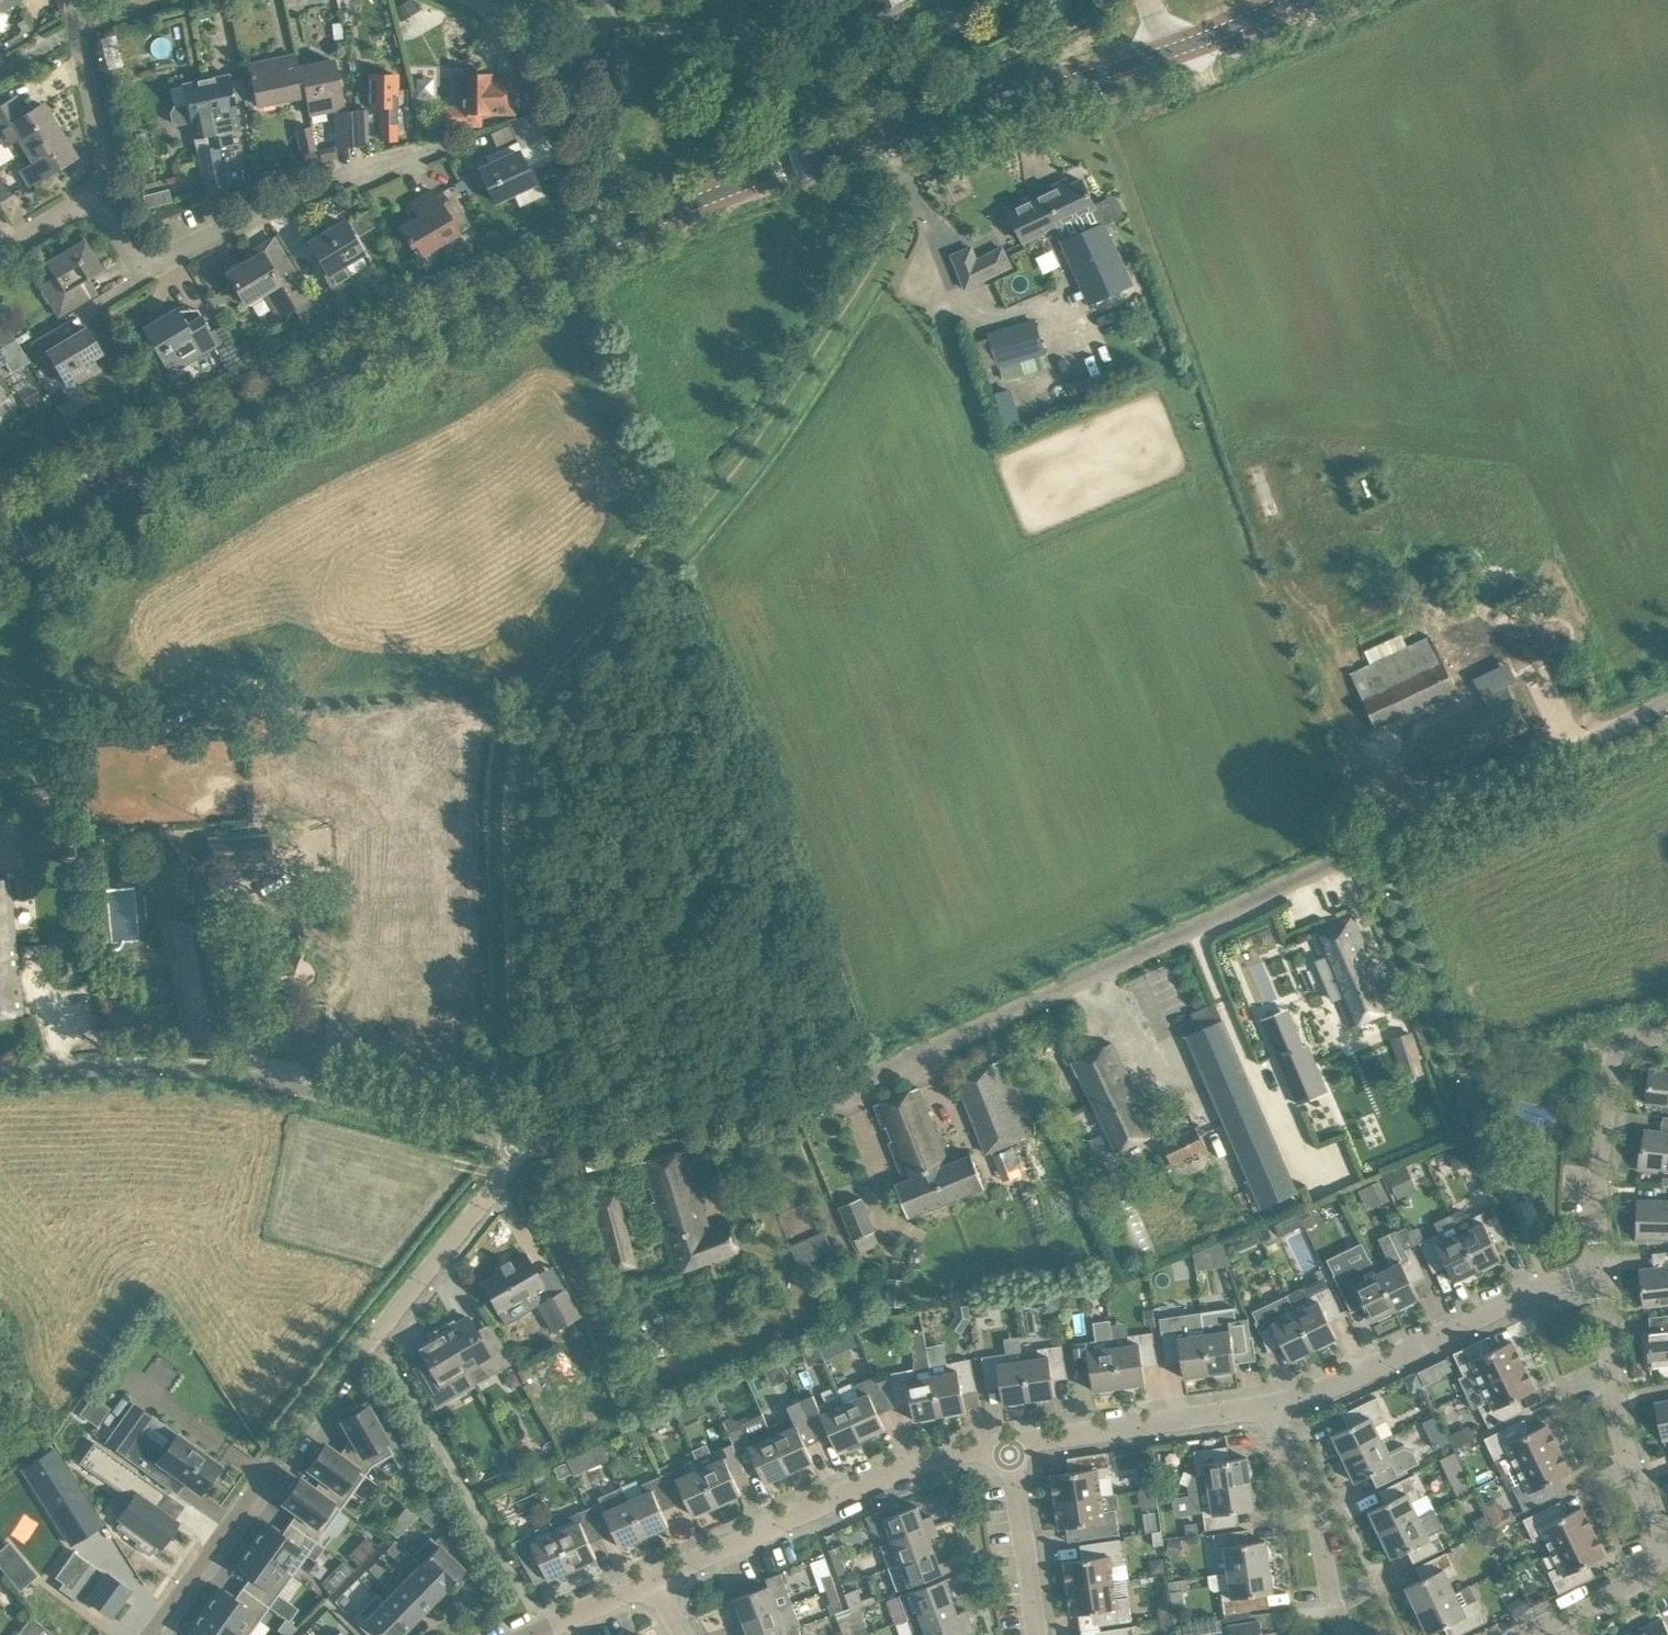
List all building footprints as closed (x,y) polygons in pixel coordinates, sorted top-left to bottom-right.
[(13,2),(12,0),(0,0),(0,8),(1,9),(13,2)] [(401,5),(407,17),(418,11),(412,0),(411,0),(402,5),(401,5)] [(798,5),(802,0),(785,0),(781,6),(792,13),(798,5)] [(820,7),(809,0),(802,0),(798,5),(814,16),(820,7)] [(894,4),(892,0),(870,0),(876,13),(894,4)] [(303,96),(299,67),(296,54),(249,64),(258,106),(303,96)] [(299,67),(303,96),(307,113),(343,105),(333,59),(299,67)] [(512,112),(513,76),(491,76),(491,72),(460,71),(459,104),(444,103),(443,122),(479,122),(479,109),(488,110),(488,111),(512,112)] [(230,79),(229,73),(204,78),(208,94),(205,94),(208,106),(212,105),(215,117),(212,118),(228,187),(229,187),(229,186),(243,183),(239,160),(236,160),(226,114),(237,112),(234,100),(230,79)] [(396,88),(396,74),(370,74),(369,105),(381,105),(380,139),(396,139),(396,106),(407,106),(407,88),(396,88)] [(207,191),(228,187),(212,118),(215,117),(212,105),(208,106),(205,94),(208,94),(204,78),(182,83),(187,104),(173,106),(170,111),(172,120),(177,124),(191,121),(195,138),(205,136),(207,148),(198,150),(207,191)] [(58,129),(43,103),(18,118),(8,101),(0,106),(0,134),(14,157),(27,149),(58,129)] [(352,144),(366,143),(367,143),(365,110),(350,111),(352,144)] [(536,110),(507,117),(522,149),(531,144),(543,138),(545,136),(537,111),(536,110)] [(338,145),(352,144),(350,111),(336,112),(338,145)] [(311,125),(295,128),(301,153),(317,150),(316,149),(312,126),(311,125)] [(35,162),(22,170),(30,183),(75,155),(58,129),(27,149),(35,162)] [(324,148),(319,149),(322,160),(336,158),(333,146),(324,148)] [(480,168),(494,201),(533,183),(518,151),(480,168)] [(0,176),(0,201),(11,194),(0,176)] [(1060,223),(1060,222),(1066,236),(1060,239),(1091,303),(1134,283),(1104,222),(1110,220),(1101,202),(1095,205),(1083,179),(1070,185),(1063,189),(1060,183),(1045,190),(1060,223)] [(146,207),(172,200),(168,187),(143,194),(146,207)] [(417,256),(458,232),(432,190),(419,198),(427,212),(400,228),(417,256)] [(1045,190),(1008,208),(1023,240),(1060,223),(1045,190)] [(340,222),(337,218),(326,225),(327,230),(309,241),(321,260),(318,263),(334,290),(353,278),(344,263),(362,252),(343,220),(340,222)] [(401,231),(389,238),(394,247),(407,240),(401,231)] [(485,235),(477,239),(483,252),(491,248),(485,235)] [(46,261),(54,275),(39,284),(58,315),(88,297),(79,282),(102,269),(84,239),(46,261)] [(972,246),(952,254),(966,287),(1011,269),(1002,247),(976,257),(972,246)] [(309,297),(295,273),(280,282),(261,252),(227,272),(246,302),(263,292),(273,307),(277,305),(283,314),(295,307),(309,332),(329,322),(313,296),(313,295),(309,297)] [(313,296),(329,322),(330,325),(344,316),(343,316),(356,308),(346,291),(333,299),(327,288),(313,296)] [(217,291),(208,297),(215,309),(224,303),(217,291)] [(229,370),(245,361),(222,323),(211,330),(201,314),(187,323),(177,307),(142,328),(170,373),(215,346),(229,370)] [(17,308),(3,317),(12,332),(26,324),(17,308)] [(16,338),(12,332),(3,317),(0,312),(0,348),(16,338)] [(998,367),(1041,354),(1047,352),(1036,318),(987,333),(998,367)] [(54,327),(29,342),(44,366),(54,361),(68,384),(97,367),(91,357),(101,351),(86,327),(62,341),(54,327)] [(30,361),(16,338),(0,348),(0,366),(6,362),(12,372),(30,361)] [(1087,388),(1082,376),(1067,382),(1072,395),(1087,388)] [(71,396),(56,405),(67,423),(82,414),(71,396)] [(1457,690),(1430,635),(1351,672),(1377,729),(1457,690)] [(1529,727),(1507,682),(1483,694),(1487,703),(1420,735),(1437,771),(1529,727)] [(207,835),(209,866),(270,864),(269,833),(207,835)] [(22,1014),(10,878),(0,878),(0,1016),(22,1014)] [(187,1047),(231,1040),(208,906),(162,914),(175,988),(176,987),(187,1047)] [(1354,916),(1312,932),(1322,956),(1315,959),(1332,1001),(1340,998),(1351,1025),(1393,1007),(1354,916)] [(134,1002),(149,999),(144,974),(129,977),(134,1002)] [(1298,1192),(1216,1003),(1192,1013),(1198,1029),(1187,1034),(1261,1208),(1298,1192)] [(1295,1026),(1270,1037),(1287,1077),(1316,1065),(1307,1044),(1303,1045),(1295,1026)] [(1421,1058),(1412,1032),(1393,1038),(1402,1065),(1421,1058)] [(1072,1061),(1116,1152),(1157,1132),(1112,1042),(1072,1061)] [(1028,1138),(1019,1116),(1029,1112),(1007,1057),(997,1061),(956,1077),(987,1154),(1028,1138)] [(1651,1068),(1646,1102),(1667,1105),(1667,1070),(1651,1068)] [(919,1150),(941,1141),(919,1086),(875,1104),(884,1127),(887,1126),(892,1140),(889,1141),(905,1180),(896,1183),(909,1217),(947,1201),(938,1179),(931,1182),(919,1150)] [(1163,1144),(1172,1163),(1206,1146),(1197,1127),(1163,1144)] [(1645,1128),(1643,1146),(1641,1145),(1638,1169),(1657,1171),(1658,1168),(1667,1170),(1667,1131),(1645,1128)] [(938,1179),(947,1201),(985,1186),(971,1153),(949,1162),(941,1141),(919,1150),(931,1182),(938,1179)] [(1472,1151),(1465,1147),(1467,1152),(1470,1164),(1469,1165),(1471,1166),(1472,1168),(1479,1166),(1472,1151)] [(640,1161),(649,1187),(652,1186),(657,1200),(653,1201),(675,1272),(740,1248),(729,1218),(709,1225),(686,1150),(640,1161)] [(1406,1164),(1387,1173),(1392,1185),(1412,1176),(1406,1164)] [(1380,1179),(1367,1186),(1375,1202),(1388,1195),(1380,1179)] [(589,1194),(614,1288),(627,1284),(619,1254),(632,1250),(615,1187),(589,1194)] [(854,1238),(874,1231),(875,1230),(862,1197),(840,1205),(854,1238)] [(1638,1199),(1637,1237),(1667,1238),(1667,1200),(1638,1199)] [(1507,1237),(1493,1207),(1471,1217),(1469,1213),(1460,1209),(1451,1214),(1460,1233),(1478,1269),(1483,1266),(1484,1269),(1496,1263),(1495,1261),(1501,1258),(1492,1238),(1505,1232),(1507,1236),(1506,1236),(1507,1237)] [(1308,1209),(1299,1213),(1307,1227),(1316,1223),(1308,1209)] [(1298,1214),(1280,1223),(1284,1231),(1302,1222),(1298,1214)] [(1255,1228),(1244,1233),(1248,1243),(1252,1244),(1261,1240),(1255,1228)] [(1411,1246),(1405,1249),(1396,1229),(1378,1238),(1388,1257),(1392,1266),(1378,1272),(1395,1309),(1401,1306),(1402,1308),(1414,1303),(1412,1300),(1419,1297),(1410,1278),(1422,1271),(1424,1276),(1424,1277),(1425,1276),(1411,1246)] [(1460,1233),(1446,1239),(1442,1231),(1419,1242),(1434,1272),(1435,1272),(1434,1271),(1432,1267),(1445,1261),(1454,1280),(1461,1277),(1462,1280),(1474,1274),(1472,1272),(1478,1269),(1460,1233)] [(826,1232),(791,1247),(799,1265),(833,1250),(826,1232)] [(1229,1248),(1210,1250),(1211,1265),(1230,1264),(1229,1248)] [(480,1281),(499,1313),(545,1286),(525,1252),(497,1268),(498,1270),(480,1281)] [(1370,1257),(1335,1274),(1334,1274),(1352,1312),(1352,1311),(1352,1310),(1352,1311),(1350,1306),(1362,1300),(1372,1320),(1378,1317),(1380,1319),(1391,1314),(1390,1311),(1395,1309),(1378,1272),(1370,1257)] [(1640,1268),(1644,1306),(1667,1303),(1667,1265),(1640,1268)] [(888,1290),(887,1305),(908,1306),(910,1291),(911,1279),(889,1277),(888,1290)] [(1296,1312),(1313,1348),(1318,1346),(1320,1348),(1331,1342),(1330,1340),(1337,1337),(1327,1317),(1340,1311),(1342,1315),(1342,1316),(1343,1316),(1328,1286),(1306,1297),(1310,1305),(1296,1312)] [(564,1288),(537,1303),(553,1330),(580,1315),(564,1288)] [(1078,1288),(1060,1290),(1063,1307),(1080,1305),(1078,1288)] [(1308,1351),(1313,1348),(1296,1312),(1287,1294),(1253,1311),(1258,1320),(1255,1321),(1267,1346),(1269,1350),(1269,1351),(1270,1351),(1270,1350),(1269,1350),(1267,1346),(1280,1340),(1289,1360),(1296,1356),(1297,1359),(1309,1353),(1308,1351)] [(957,1315),(951,1324),(961,1333),(971,1319),(969,1303),(955,1306),(957,1315)] [(987,1304),(972,1306),(973,1316),(988,1314),(987,1304)] [(1247,1346),(1243,1318),(1234,1319),(1233,1308),(1235,1308),(1235,1306),(1201,1311),(1210,1373),(1216,1372),(1216,1375),(1229,1373),(1229,1370),(1236,1369),(1233,1348),(1247,1346)] [(1154,1308),(1144,1309),(1146,1324),(1150,1323),(1150,1326),(1156,1325),(1154,1308)] [(1204,1374),(1210,1373),(1201,1311),(1201,1312),(1184,1315),(1184,1318),(1171,1320),(1172,1328),(1161,1330),(1166,1363),(1167,1363),(1167,1362),(1166,1357),(1181,1355),(1184,1377),(1191,1376),(1192,1378),(1205,1376),(1204,1374)] [(440,1326),(465,1369),(477,1362),(490,1375),(512,1362),(496,1334),(483,1341),(468,1316),(456,1323),(453,1318),(440,1326)] [(1096,1339),(1072,1343),(1075,1366),(1076,1370),(1077,1375),(1077,1376),(1078,1376),(1078,1375),(1077,1375),(1077,1370),(1090,1368),(1094,1390),(1101,1389),(1101,1391),(1114,1390),(1114,1387),(1120,1386),(1117,1366),(1114,1346),(1110,1319),(1093,1321),(1096,1339)] [(452,1376),(465,1369),(440,1326),(426,1334),(429,1339),(417,1346),(431,1371),(418,1378),(435,1407),(457,1394),(452,1376)] [(855,1330),(842,1335),(848,1347),(861,1341),(855,1330)] [(1647,1332),(1650,1366),(1651,1376),(1652,1376),(1651,1366),(1653,1366),(1667,1365),(1667,1330),(1647,1332)] [(1114,1346),(1120,1386),(1125,1385),(1126,1388),(1139,1386),(1138,1383),(1146,1382),(1143,1361),(1156,1359),(1157,1363),(1157,1364),(1158,1364),(1153,1331),(1128,1335),(1129,1344),(1114,1346)] [(1482,1385),(1524,1365),(1512,1340),(1488,1352),(1483,1340),(1490,1336),(1490,1335),(1453,1352),(1464,1375),(1475,1370),(1482,1385)] [(1023,1359),(1029,1399),(1035,1398),(1035,1401),(1048,1399),(1048,1396),(1055,1395),(1052,1374),(1066,1372),(1067,1376),(1066,1376),(1066,1377),(1067,1377),(1062,1344),(1037,1348),(1039,1357),(1023,1359)] [(1007,1352),(982,1356),(983,1366),(986,1383),(986,1388),(986,1389),(987,1389),(987,1388),(986,1383),(1000,1381),(1003,1403),(1011,1402),(1011,1405),(1024,1403),(1024,1400),(1029,1399),(1024,1366),(1023,1359),(1022,1350),(1007,1352)] [(940,1414),(930,1361),(929,1356),(914,1360),(913,1369),(891,1373),(897,1406),(898,1406),(898,1405),(897,1405),(896,1401),(910,1398),(914,1419),(922,1418),(922,1420),(935,1418),(934,1415),(940,1414)] [(1446,1357),(1431,1364),(1437,1376),(1440,1375),(1452,1369),(1446,1357)] [(930,1361),(940,1414),(946,1413),(946,1416),(959,1413),(959,1410),(966,1409),(962,1388),(975,1385),(976,1389),(976,1390),(977,1390),(971,1358),(946,1362),(941,1358),(930,1361)] [(1473,1408),(1478,1405),(1489,1427),(1518,1413),(1512,1400),(1535,1389),(1524,1365),(1482,1385),(1465,1393),(1473,1408)] [(859,1395),(844,1401),(863,1442),(878,1435),(876,1432),(885,1428),(877,1408),(888,1403),(890,1407),(890,1408),(891,1408),(877,1378),(856,1387),(859,1395)] [(711,1392),(696,1399),(702,1413),(717,1407),(712,1395),(711,1392)] [(841,1394),(819,1404),(814,1393),(800,1399),(817,1435),(829,1430),(837,1449),(847,1445),(848,1448),(863,1442),(841,1394)] [(1344,1457),(1382,1440),(1375,1425),(1388,1419),(1377,1396),(1342,1413),(1342,1414),(1350,1411),(1355,1423),(1333,1434),(1336,1440),(1335,1440),(1334,1444),(1335,1448),(1338,1451),(1341,1453),(1342,1452),(1344,1457)] [(352,1436),(339,1454),(361,1470),(360,1471),(365,1475),(372,1465),(393,1453),(401,1448),(389,1429),(382,1433),(373,1417),(377,1415),(367,1399),(348,1410),(351,1414),(342,1419),(352,1436)] [(813,1460),(805,1441),(817,1435),(800,1399),(788,1405),(792,1416),(769,1426),(791,1474),(805,1467),(804,1464),(813,1460)] [(1656,1402),(1666,1449),(1667,1449),(1665,1439),(1667,1438),(1667,1399),(1656,1402)] [(134,1403),(106,1442),(177,1493),(178,1492),(170,1487),(178,1476),(200,1491),(205,1484),(209,1486),(217,1474),(214,1472),(219,1464),(176,1434),(162,1453),(137,1435),(151,1416),(134,1403)] [(1427,1422),(1433,1434),(1445,1428),(1439,1416),(1427,1422)] [(729,1417),(723,1419),(729,1433),(733,1442),(745,1468),(757,1462),(765,1482),(774,1478),(776,1481),(791,1474),(769,1426),(755,1433),(748,1436),(740,1420),(729,1417)] [(1517,1467),(1559,1448),(1547,1423),(1523,1435),(1517,1422),(1484,1437),(1495,1460),(1510,1453),(1517,1467)] [(1474,1424),(1452,1433),(1457,1446),(1479,1437),(1474,1424)] [(1445,1434),(1430,1441),(1437,1455),(1451,1448),(1445,1434)] [(1407,1469),(1420,1463),(1413,1450),(1404,1446),(1388,1454),(1382,1440),(1344,1457),(1347,1463),(1346,1463),(1345,1467),(1346,1471),(1349,1474),(1352,1476),(1353,1475),(1356,1481),(1378,1470),(1384,1481),(1376,1485),(1377,1486),(1408,1471),(1407,1469)] [(168,1493),(94,1441),(79,1462),(130,1498),(117,1516),(121,1519),(116,1526),(137,1541),(134,1544),(149,1555),(157,1544),(161,1547),(178,1522),(158,1507),(168,1493)] [(733,1473),(745,1468),(733,1442),(711,1452),(715,1461),(701,1467),(719,1506),(733,1500),(732,1497),(741,1492),(733,1473)] [(312,1454),(315,1456),(308,1466),(322,1477),(314,1488),(336,1504),(335,1505),(340,1509),(365,1475),(360,1471),(361,1470),(339,1454),(338,1455),(324,1444),(321,1447),(318,1445),(312,1454)] [(1189,1491),(1250,1482),(1250,1477),(1251,1476),(1252,1473),(1253,1469),(1251,1465),(1249,1463),(1248,1463),(1247,1456),(1222,1460),(1220,1448),(1228,1447),(1228,1445),(1194,1450),(1197,1472),(1192,1473),(1188,1485),(1189,1491)] [(53,1447),(22,1466),(71,1543),(101,1524),(53,1447)] [(1559,1448),(1517,1467),(1524,1482),(1513,1488),(1524,1510),(1553,1496),(1547,1483),(1570,1472),(1559,1448)] [(1056,1501),(1101,1494),(1114,1492),(1108,1451),(1068,1457),(1070,1471),(1052,1474),(1056,1501)] [(1464,1470),(1455,1451),(1440,1458),(1449,1477),(1464,1470)] [(581,1452),(567,1458),(568,1460),(574,1473),(588,1467),(581,1452)] [(719,1506),(701,1467),(689,1473),(685,1464),(661,1475),(672,1500),(684,1494),(693,1514),(702,1510),(704,1513),(719,1506)] [(511,1466),(483,1478),(483,1480),(487,1487),(520,1472),(517,1465),(512,1468),(511,1466)] [(660,1505),(672,1500),(661,1475),(639,1484),(643,1493),(629,1499),(629,1500),(647,1539),(661,1532),(660,1529),(669,1525),(660,1505)] [(1381,1533),(1418,1516),(1411,1501),(1420,1497),(1410,1475),(1379,1490),(1380,1491),(1387,1488),(1392,1499),(1370,1510),(1373,1516),(1372,1516),(1371,1520),(1372,1524),(1374,1527),(1378,1529),(1379,1528),(1381,1533)] [(296,1481),(294,1479),(288,1487),(291,1489),(283,1500),(298,1511),(290,1521),(317,1541),(316,1541),(323,1546),(333,1534),(325,1529),(340,1509),(335,1505),(336,1504),(314,1488),(299,1478),(296,1481)] [(1198,1507),(1202,1506),(1206,1529),(1240,1524),(1239,1523),(1231,1524),(1230,1512),(1254,1508),(1253,1502),(1254,1502),(1256,1498),(1256,1494),(1255,1491),(1252,1488),(1251,1488),(1250,1482),(1189,1491),(1190,1497),(1198,1507)] [(629,1500),(629,1499),(623,1485),(599,1496),(602,1501),(589,1507),(600,1532),(612,1527),(621,1546),(630,1542),(632,1545),(647,1539),(629,1500)] [(1155,1487),(1140,1489),(1143,1508),(1158,1506),(1155,1487)] [(1101,1494),(1056,1501),(1060,1527),(1086,1524),(1088,1538),(1119,1533),(1116,1509),(1104,1510),(1101,1494)] [(918,1505),(903,1511),(898,1502),(866,1516),(873,1530),(881,1535),(890,1532),(893,1540),(935,1525),(931,1515),(923,1518),(918,1505)] [(407,1527),(419,1515),(407,1505),(396,1520),(407,1527)] [(1552,1551),(1594,1530),(1582,1506),(1558,1518),(1552,1505),(1523,1518),(1534,1541),(1545,1536),(1552,1551)] [(588,1537),(600,1532),(589,1507),(567,1517),(553,1523),(553,1524),(574,1571),(589,1564),(588,1561),(597,1557),(588,1537)] [(1478,1534),(1492,1527),(1485,1513),(1471,1519),(1478,1533),(1478,1534)] [(1418,1516),(1381,1533),(1384,1539),(1383,1539),(1382,1543),(1383,1547),(1385,1550),(1389,1552),(1390,1551),(1392,1557),(1415,1547),(1420,1558),(1413,1561),(1414,1562),(1444,1547),(1434,1526),(1425,1530),(1418,1516)] [(267,1522),(251,1543),(293,1574),(307,1554),(314,1560),(323,1546),(316,1541),(317,1541),(290,1521),(281,1533),(267,1522)] [(529,1534),(512,1541),(528,1569),(529,1570),(529,1569),(526,1565),(540,1559),(549,1579),(558,1574),(560,1577),(574,1571),(553,1524),(553,1523),(552,1521),(528,1532),(529,1534)] [(1199,1533),(1197,1521),(1185,1523),(1187,1534),(1199,1533)] [(889,1567),(935,1550),(930,1538),(939,1535),(935,1525),(893,1540),(881,1545),(889,1567)] [(1474,1535),(1475,1535),(1476,1539),(1486,1544),(1496,1546),(1500,1544),(1492,1527),(1478,1534),(1478,1533),(1474,1535)] [(1229,1572),(1269,1566),(1269,1560),(1270,1560),(1271,1556),(1272,1552),(1270,1549),(1268,1546),(1267,1546),(1266,1539),(1241,1543),(1239,1531),(1247,1530),(1247,1528),(1213,1533),(1217,1557),(1226,1556),(1229,1572)] [(1162,1529),(1152,1531),(1154,1545),(1164,1543),(1162,1529)] [(1559,1593),(1596,1576),(1595,1574),(1587,1578),(1582,1566),(1606,1555),(1594,1530),(1552,1551),(1559,1565),(1548,1571),(1559,1593)] [(464,1569),(446,1551),(452,1545),(441,1534),(435,1540),(430,1536),(411,1555),(420,1564),(421,1563),(445,1587),(444,1588),(445,1589),(464,1569)] [(1169,1537),(1167,1552),(1179,1554),(1181,1539),(1169,1537)] [(1068,1588),(1114,1581),(1112,1565),(1124,1563),(1120,1538),(1088,1543),(1091,1557),(1064,1561),(1068,1588)] [(393,1557),(403,1546),(396,1539),(386,1550),(393,1557)] [(293,1574),(251,1543),(236,1565),(250,1576),(243,1586),(269,1606),(293,1574)] [(834,1562),(843,1559),(839,1546),(829,1549),(834,1562)] [(365,1558),(356,1548),(349,1555),(359,1565),(365,1558)] [(106,1573),(90,1562),(74,1550),(55,1576),(71,1588),(69,1591),(85,1603),(88,1598),(110,1614),(129,1589),(106,1572),(106,1573)] [(897,1590),(952,1570),(948,1559),(939,1562),(935,1550),(889,1567),(897,1590)] [(1418,1610),(1455,1592),(1448,1578),(1457,1573),(1446,1551),(1416,1566),(1416,1568),(1423,1564),(1429,1575),(1406,1586),(1409,1592),(1408,1592),(1408,1596),(1409,1600),(1411,1603),(1414,1605),(1415,1604),(1418,1610)] [(1163,1557),(1149,1560),(1151,1573),(1165,1571),(1163,1557)] [(376,1576),(386,1568),(377,1559),(368,1567),(376,1576)] [(843,1559),(834,1562),(837,1571),(838,1574),(848,1571),(846,1568),(843,1559)] [(344,1579),(354,1568),(347,1561),(336,1572),(344,1579)] [(421,1563),(420,1564),(402,1581),(427,1605),(444,1588),(445,1587),(421,1563)] [(1269,1566),(1229,1572),(1231,1587),(1221,1589),(1225,1612),(1270,1606),(1270,1604),(1250,1607),(1249,1595),(1273,1592),(1272,1585),(1273,1585),(1275,1582),(1275,1578),(1274,1574),(1271,1571),(1270,1571),(1269,1566)] [(744,1620),(777,1608),(792,1602),(781,1572),(766,1578),(769,1585),(727,1600),(731,1611),(739,1608),(744,1620)] [(827,1590),(836,1586),(831,1573),(822,1577),(827,1590)] [(899,1595),(902,1603),(907,1617),(908,1617),(953,1601),(949,1588),(957,1585),(954,1575),(911,1590),(899,1595)] [(1184,1578),(1168,1581),(1171,1593),(1186,1589),(1184,1578)] [(1132,1620),(1128,1595),(1126,1579),(1114,1581),(1068,1588),(1072,1614),(1098,1610),(1100,1625),(1132,1620)] [(384,1600),(408,1624),(427,1605),(402,1581),(384,1600)] [(243,1586),(234,1598),(220,1587),(204,1608),(241,1634),(248,1634),(269,1606),(243,1586)] [(844,1609),(840,1599),(836,1586),(827,1590),(831,1602),(828,1604),(832,1614),(844,1609)] [(858,1588),(845,1593),(846,1597),(851,1610),(860,1606),(876,1600),(874,1595),(862,1599),(858,1588)] [(352,1617),(370,1634),(381,1634),(382,1634),(398,1634),(408,1624),(384,1600),(377,1592),(358,1611),(352,1617)] [(1418,1610),(1420,1615),(1419,1615),(1419,1619),(1420,1623),(1422,1626),(1425,1628),(1426,1627),(1429,1633),(1451,1623),(1457,1634),(1454,1634),(1457,1634),(1487,1621),(1477,1599),(1462,1606),(1455,1592),(1418,1610)] [(1526,1597),(1510,1604),(1515,1613),(1530,1605),(1526,1597)] [(970,1620),(966,1610),(958,1613),(953,1601),(908,1617),(914,1634),(929,1634),(970,1620)] [(1163,1602),(1158,1608),(1160,1619),(1173,1617),(1171,1601),(1163,1602)] [(785,1630),(801,1624),(792,1602),(777,1608),(744,1620),(749,1633),(742,1634),(772,1634),(785,1630)] [(851,1610),(853,1616),(858,1629),(867,1626),(860,1606),(851,1610)] [(188,1630),(196,1634),(241,1634),(204,1608),(188,1630)] [(1262,1632),(1260,1620),(1258,1620),(1257,1612),(1199,1621),(1201,1633),(1223,1630),(1224,1634),(1279,1634),(1279,1629),(1274,1630),(1262,1632)] [(31,1616),(17,1634),(55,1634),(31,1616)] [(843,1634),(846,1633),(855,1630),(858,1629),(853,1616),(839,1622),(843,1634)] [(1173,1617),(1160,1619),(1161,1626),(1169,1632),(1175,1630),(1173,1617)] [(1663,1617),(1626,1634),(1667,1634),(1667,1629),(1663,1617)] [(297,1627),(285,1618),(278,1629),(286,1634),(290,1634),(297,1627)] [(965,1633),(974,1630),(970,1620),(929,1634),(966,1634),(965,1633)] [(798,1626),(801,1625),(801,1624),(785,1630),(772,1634),(802,1634),(798,1626)] [(1133,1625),(1101,1630),(1102,1634),(1134,1634),(1133,1625)]
